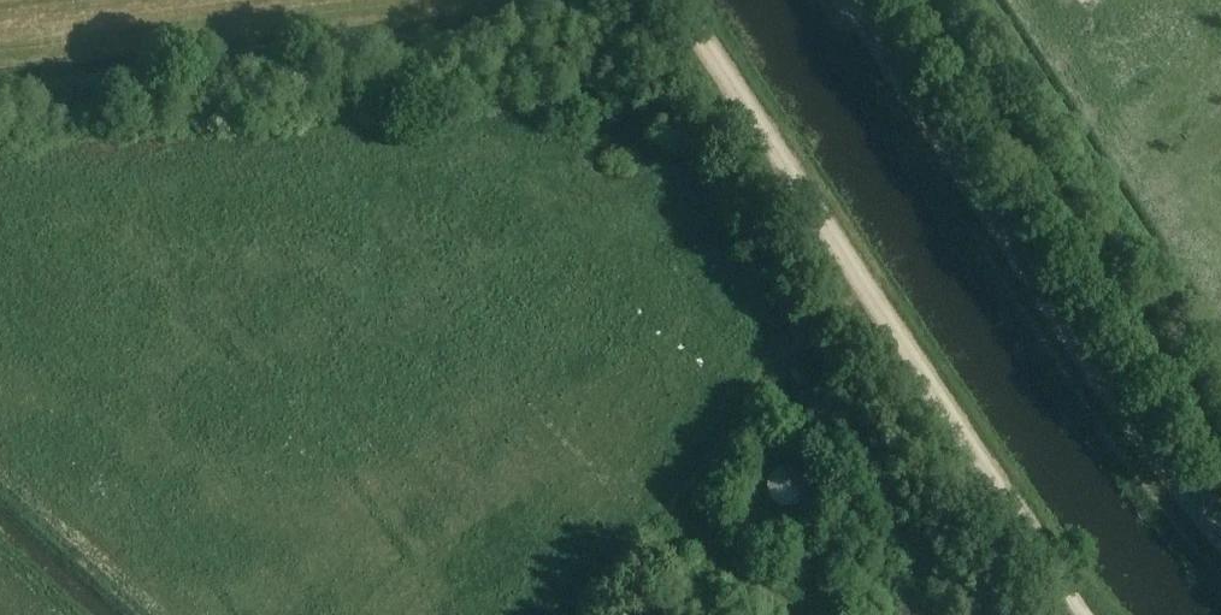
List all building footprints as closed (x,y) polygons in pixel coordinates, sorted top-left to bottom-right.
[(773,492),(766,513),(788,520),(794,499),(773,492)]
